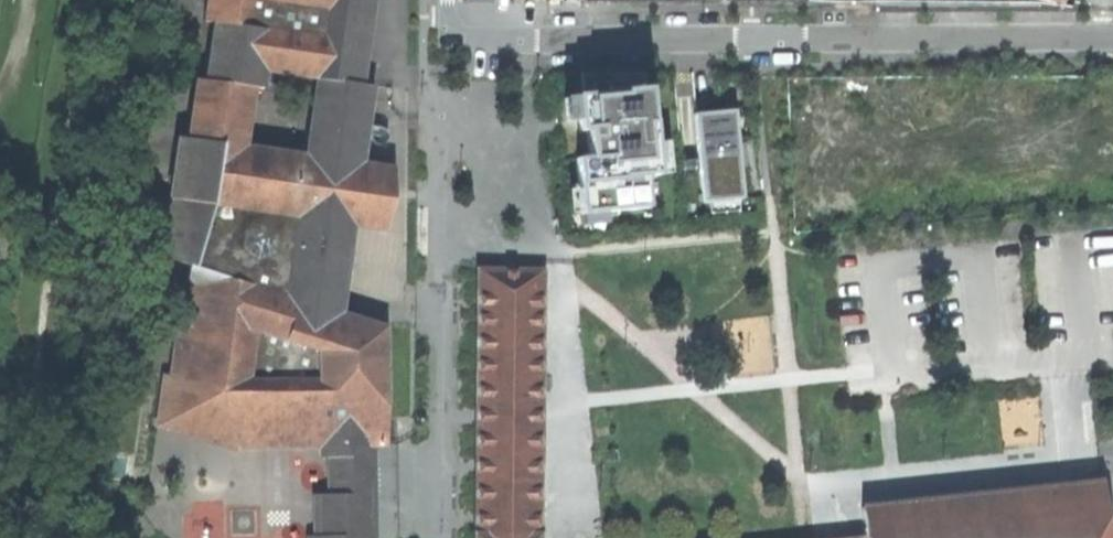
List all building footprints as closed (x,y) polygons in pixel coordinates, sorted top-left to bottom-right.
[(207,16),(217,17),(209,73),(201,72),(192,132),(181,131),(173,192),(165,191),(148,245),(192,260),(178,371),(251,396),(241,441),(325,440),(326,454),(332,454),(333,491),(319,492),(318,533),(313,533),(313,537),(380,537),(380,504),(379,443),(390,442),(387,325),(366,318),(342,310),(324,304),(344,166),(363,169),(364,160),(368,131),(375,81),(364,80),(375,0),(209,0),(207,16)] [(587,91),(649,85),(648,67),(586,72),(587,91)] [(559,194),(562,213),(645,205),(643,176),(665,174),(663,143),(649,143),(645,90),(568,94),(569,101),(557,102),(559,127),(576,127),(580,162),(568,163),(570,192),(559,194)] [(693,116),(701,202),(741,198),(733,112),(693,116)] [(395,165),(364,160),(363,169),(344,166),(324,304),(342,310),(356,222),(387,226),(395,197),(395,165)] [(543,468),(546,332),(547,271),(483,269),(479,537),(542,537),(543,468)] [(240,448),(241,441),(251,396),(178,371),(168,370),(161,421),(240,448)] [(1106,481),(864,506),(867,537),(864,537),(1111,537),(1106,481)]
